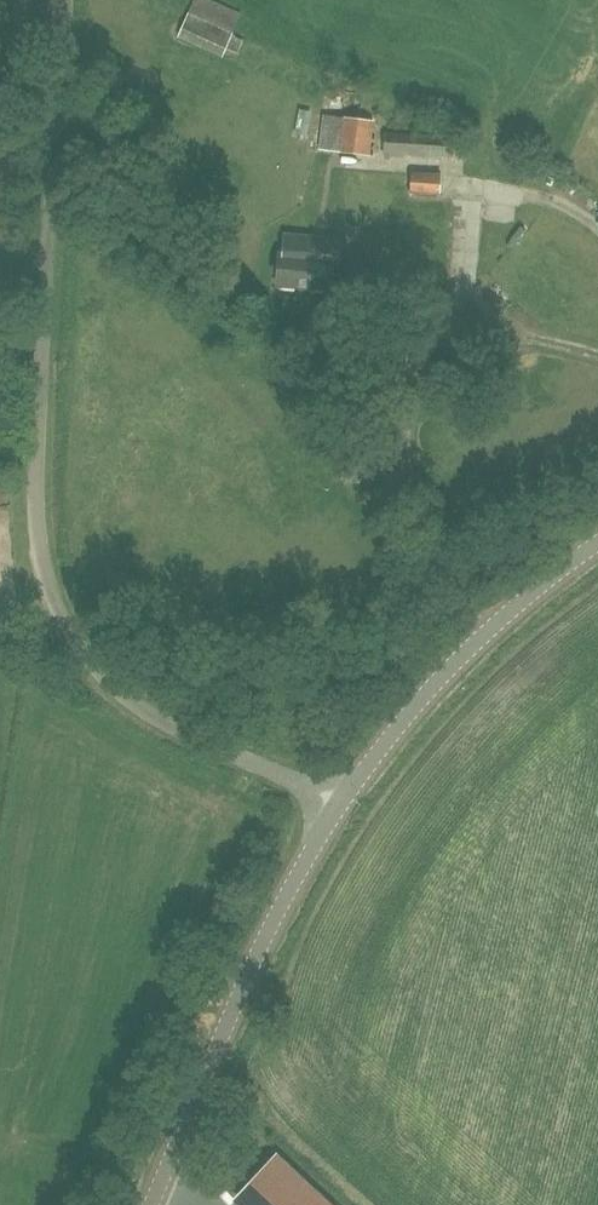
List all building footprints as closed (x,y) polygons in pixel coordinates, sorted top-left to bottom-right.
[(189,14),(189,15),(179,37),(223,57),(233,35),(189,14)] [(369,155),(373,121),(323,115),(319,149),(369,155)] [(451,138),(385,133),(384,153),(449,158),(451,138)] [(412,174),(411,194),(439,196),(440,176),(412,174)] [(284,236),(283,254),(279,253),(276,286),(332,290),(333,270),(340,270),(342,240),(284,236)] [(275,1158),(241,1195),(252,1204),(327,1204),(275,1158)]
